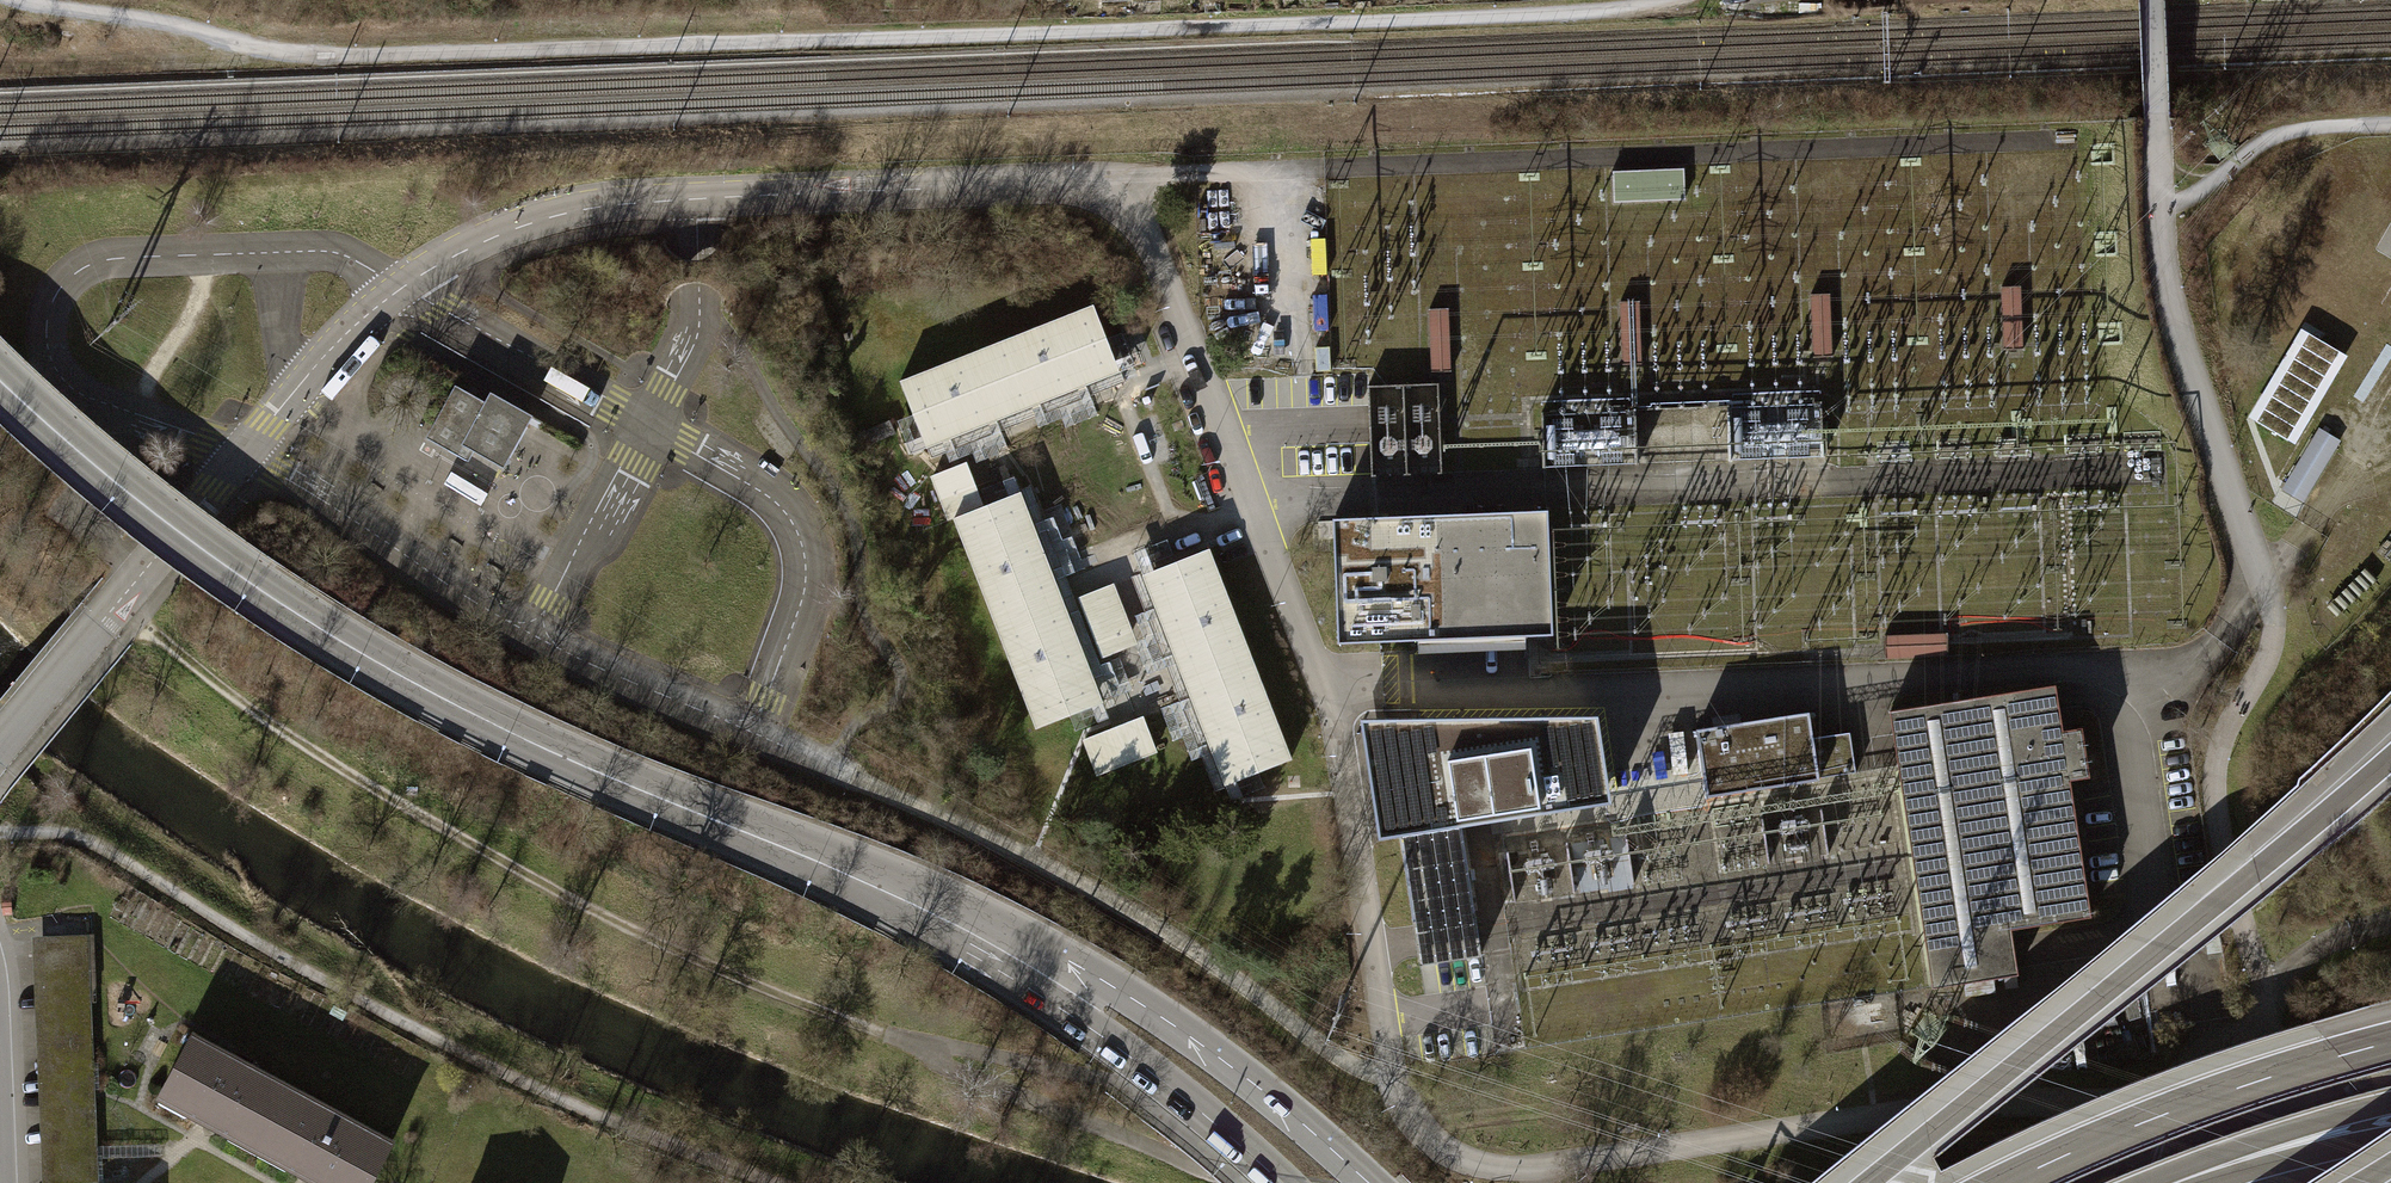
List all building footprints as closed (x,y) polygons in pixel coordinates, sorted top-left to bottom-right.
[(1684,169),(1613,172),(1614,202),(1685,200),(1684,169)] [(2020,286),(1999,286),(2001,348),(2023,347),(2020,286)] [(1831,294),(1811,294),(1813,356),(1833,356),(1831,294)] [(1641,301),(1621,302),(1623,365),(1644,364),(1641,301)] [(1096,305),(903,382),(915,412),(931,450),(1123,373),(1107,333),(1096,305)] [(1449,308),(1429,308),(1430,372),(1451,372),(1449,308)] [(2302,329),(2249,417),(2294,443),(2346,356),(2302,329)] [(1332,374),(1337,476),(1371,474),(1367,372),(1332,374)] [(458,389),(427,444),(473,470),(478,460),(506,475),(537,419),(499,397),(492,409),(458,389)] [(2318,428),(2281,489),(2303,502),(2340,441),(2318,428)] [(1023,492),(952,520),(953,522),(1037,730),(1071,716),(1107,702),(1051,563),(1023,492)] [(1372,640),(1551,634),(1546,512),(1338,520),(1335,521),(1339,642),(1372,640)] [(1154,571),(1194,675),(1249,654),(1209,549),(1154,571)] [(1118,581),(1083,595),(1107,656),(1141,642),(1118,581)] [(1946,632),(1883,634),(1884,657),(1947,656),(1946,632)] [(1292,759),(1249,654),(1194,675),(1202,695),(1235,780),(1260,771),(1292,759)] [(2062,731),(2055,685),(1890,710),(1892,721),(1932,986),(2018,973),(2017,970),(2016,970),(2009,927),(2090,914),(2069,778),(2090,775),(2083,728),(2062,731)] [(1809,712),(1697,729),(1707,796),(1819,779),(1819,777),(1813,737),(1809,712)] [(1142,718),(1084,741),(1097,774),(1156,752),(1142,718)] [(1459,815),(1697,778),(1691,741),(1632,749),(1628,723),(1519,722),(1519,733),(1446,744),(1449,757),(1389,766),(1420,963),(1481,954),(1459,815)] [(1849,732),(1813,737),(1819,777),(1855,772),(1849,732)] [(78,939),(38,941),(48,1179),(88,1178),(78,939)] [(158,1086),(189,1102),(183,1112),(224,1134),(230,1125),(287,1156),(282,1165),(316,1182),(324,1182),(327,1178),(337,1182),(364,1182),(386,1142),(187,1034),(158,1086)]
